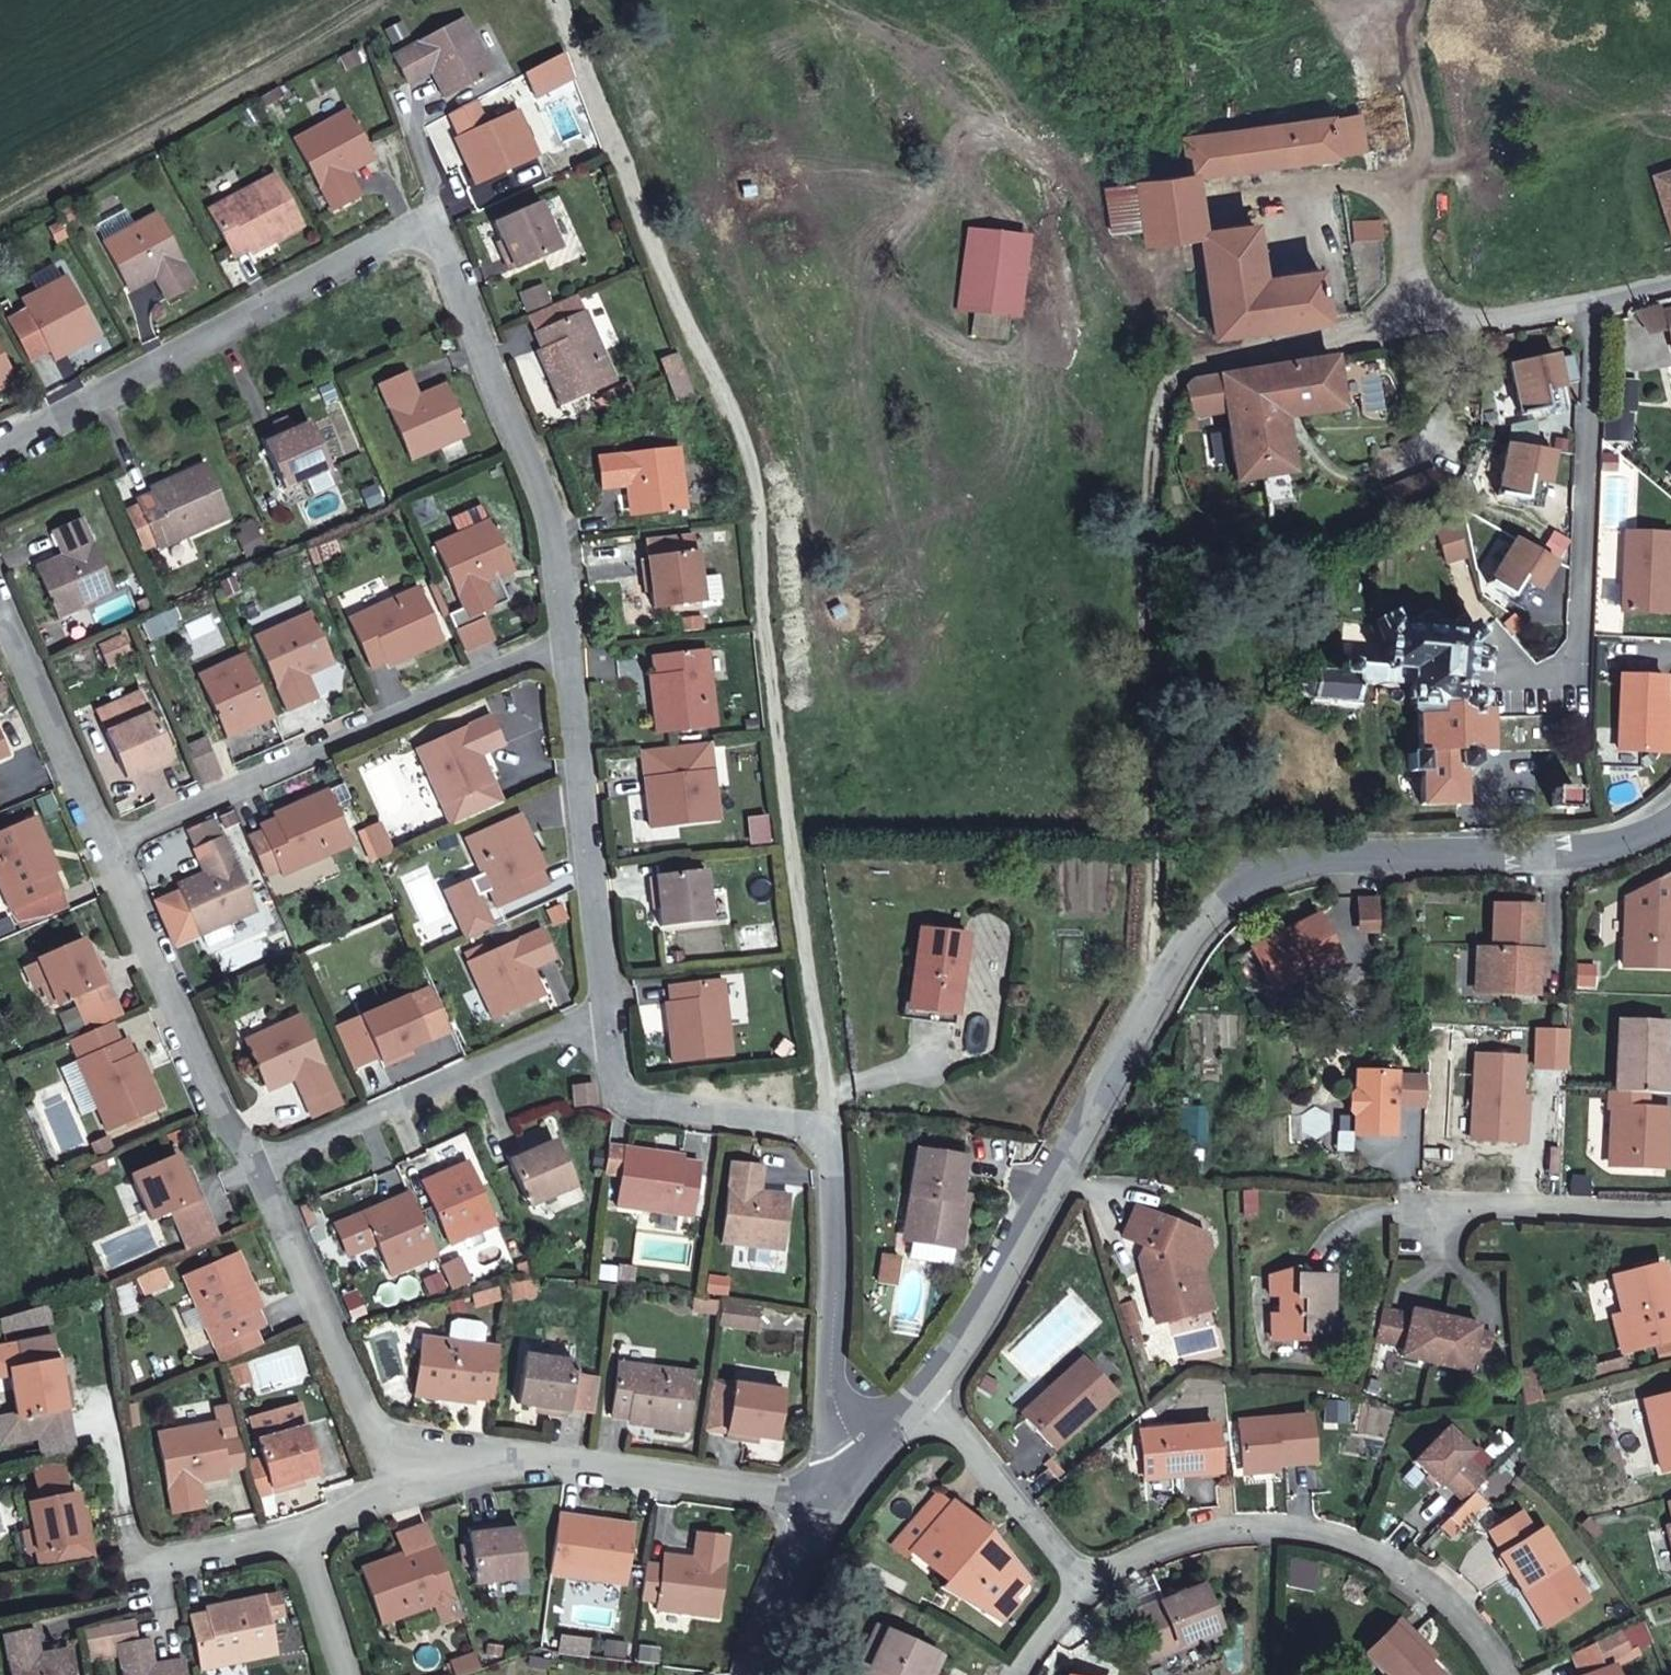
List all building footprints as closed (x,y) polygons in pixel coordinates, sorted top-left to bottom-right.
[(482,54),(468,22),(395,57),(408,85),(437,71),(450,98),(493,77),(482,54)] [(1359,112),(1297,119),(1285,121),(1289,161),(1312,158),(1364,151),(1359,112)] [(534,157),(513,113),(494,122),(453,142),(464,165),(470,162),(479,183),(534,157)] [(366,162),(344,117),(291,145),(328,219),(356,204),(341,175),(366,162)] [(1232,128),(1237,168),(1289,161),(1285,121),(1251,125),(1232,128)] [(1145,239),(1199,230),(1192,185),(1202,183),(1200,172),(1237,168),(1232,128),(1185,134),(1190,170),(1135,178),(1135,179),(1141,212),(1142,221),(1145,239)] [(1654,174),(1662,199),(1670,227),(1670,169),(1654,174)] [(302,232),(274,179),(206,216),(232,264),(272,242),(275,247),(302,232)] [(1134,222),(1142,221),(1141,212),(1135,179),(1106,183),(1134,222)] [(556,247),(534,202),(504,215),(488,221),(502,252),(498,255),(505,271),(556,247)] [(95,230),(103,245),(132,230),(124,214),(95,230)] [(190,286),(153,218),(132,230),(103,245),(126,290),(153,276),(166,299),(190,286)] [(1199,230),(1215,333),(1272,324),(1326,316),(1318,267),(1260,276),(1252,223),(1199,230)] [(1023,235),(970,228),(964,268),(960,306),(970,308),(1009,313),(1013,314),(1015,302),(1023,235)] [(96,341),(63,282),(33,299),(19,306),(23,315),(47,357),(50,362),(71,350),(73,353),(96,341)] [(525,317),(531,330),(580,308),(574,294),(525,317)] [(613,379),(580,308),(531,330),(550,370),(545,373),(559,404),(582,393),(613,379)] [(47,357),(23,315),(0,328),(23,370),(47,357)] [(680,370),(673,350),(657,356),(665,377),(680,370)] [(1284,416),(1341,407),(1333,357),(1196,379),(1186,390),(1190,415),(1213,412),(1212,403),(1224,401),(1226,409),(1237,479),(1292,471),(1284,416)] [(0,362),(0,396),(14,388),(0,362)] [(417,399),(404,369),(374,382),(407,457),(462,432),(442,388),(417,399)] [(680,370),(665,377),(672,398),(689,392),(681,375),(680,370)] [(1212,403),(1213,412),(1226,409),(1224,401),(1212,403)] [(273,432),(276,437),(289,430),(282,418),(270,425),(273,432)] [(327,470),(305,422),(289,430),(276,437),(273,432),(259,439),(282,491),(305,480),(327,470)] [(627,481),(630,511),(666,507),(684,504),(677,445),(596,455),(599,484),(621,481),(627,481)] [(224,519),(200,467),(171,480),(173,484),(134,502),(135,506),(152,542),(156,551),(224,519)] [(625,512),(630,511),(627,481),(621,481),(625,512)] [(457,505),(466,526),(491,515),(482,494),(457,505)] [(152,542),(135,506),(121,512),(138,549),(152,542)] [(500,595),(488,570),(486,565),(511,553),(493,514),(491,515),(466,526),(434,541),(467,611),(500,595)] [(109,595),(76,522),(47,535),(60,564),(35,575),(56,619),(96,601),(109,595)] [(1633,523),(1628,596),(1670,599),(1670,525),(1633,523)] [(692,550),(689,535),(677,538),(644,541),(646,556),(641,557),(644,583),(648,582),(650,607),(664,606),(700,601),(694,550),(692,550)] [(486,565),(488,570),(513,558),(511,553),(486,565)] [(367,667),(387,658),(408,648),(410,654),(412,653),(439,640),(416,590),(347,623),(367,667)] [(1477,709),(1477,707),(1479,692),(1468,686),(1465,686),(1468,644),(1481,634),(1471,621),(1459,631),(1396,622),(1389,608),(1374,615),(1385,635),(1382,660),(1357,658),(1357,653),(1340,652),(1340,655),(1325,653),(1323,668),(1314,667),(1314,666),(1312,666),(1312,667),(1308,668),(1305,669),(1301,673),(1298,677),(1296,678),(1296,679),(1296,682),(1298,684),(1300,689),(1301,691),(1305,694),(1309,696),(1309,697),(1311,697),(1311,696),(1349,699),(1350,700),(1353,700),(1353,699),(1354,699),(1355,696),(1353,696),(1355,676),(1409,681),(1410,703),(1419,702),(1456,702),(1457,711),(1477,709)] [(301,675),(311,671),(329,661),(307,613),(251,638),(287,712),(312,700),(301,675)] [(408,648),(387,658),(389,664),(410,654),(408,648)] [(655,701),(649,702),(653,730),(711,722),(702,649),(650,656),(653,681),(655,701)] [(269,712),(242,654),(222,664),(197,676),(225,736),(251,723),(250,721),(269,712)] [(329,661),(311,671),(312,674),(331,665),(329,661)] [(1663,743),(1670,670),(1628,667),(1622,741),(1663,743)] [(646,682),(649,702),(655,701),(653,681),(646,682)] [(96,714),(105,734),(149,714),(139,694),(96,714)] [(1456,702),(1419,702),(1419,714),(1419,751),(1409,751),(1409,769),(1420,769),(1420,803),(1461,803),(1459,768),(1467,769),(1476,763),(1475,750),(1489,750),(1489,707),(1477,707),(1477,709),(1457,711),(1456,702)] [(105,734),(113,751),(157,731),(149,714),(105,734)] [(501,746),(488,719),(459,732),(414,753),(449,827),(502,803),(492,782),(484,785),(472,760),(501,746)] [(157,731),(113,751),(125,777),(143,769),(155,763),(158,767),(171,761),(157,731)] [(206,742),(186,752),(199,779),(219,770),(206,742)] [(155,763),(143,769),(145,773),(158,767),(155,763)] [(649,798),(645,799),(646,804),(648,825),(717,818),(712,767),(646,775),(649,798)] [(1575,806),(1576,784),(1552,783),(1551,805),(1575,806)] [(262,837),(249,843),(253,851),(269,888),(352,850),(326,795),(297,808),(300,814),(277,824),(259,832),(262,837)] [(300,814),(297,808),(274,818),(277,824),(300,814)] [(532,844),(519,816),(502,823),(465,841),(495,906),(543,883),(526,847),(532,844)] [(52,873),(42,851),(46,849),(33,820),(0,835),(0,887),(11,912),(14,911),(60,890),(52,873)] [(192,851),(219,838),(210,820),(198,825),(183,832),(192,851)] [(178,890),(199,936),(222,926),(253,911),(242,886),(219,838),(192,851),(201,871),(204,878),(194,882),(178,890)] [(42,851),(52,873),(57,871),(46,849),(42,851)] [(710,915),(705,869),(652,876),(655,901),(658,901),(660,921),(710,915)] [(175,883),(178,890),(194,882),(204,878),(201,871),(175,883)] [(1628,931),(1627,962),(1665,963),(1670,964),(1670,871),(1631,892),(1643,931),(1628,931)] [(60,890),(14,911),(22,928),(68,907),(60,890)] [(1631,892),(1628,931),(1643,931),(1631,892)] [(1382,896),(1365,894),(1361,925),(1378,927),(1382,896)] [(1348,943),(1326,904),(1265,939),(1288,978),(1348,943)] [(1486,948),(1485,992),(1539,993),(1542,908),(1495,907),(1494,948),(1486,948)] [(541,995),(530,969),(535,966),(556,956),(543,929),(488,954),(470,963),(495,1016),(541,995)] [(897,1028),(948,1037),(952,1012),(963,950),(917,942),(910,979),(906,978),(897,1028)] [(58,1010),(85,998),(109,986),(101,969),(96,971),(91,959),(84,943),(37,964),(58,1010)] [(470,963),(488,954),(485,947),(466,955),(470,963)] [(95,956),(91,959),(96,971),(101,969),(95,956)] [(535,966),(530,969),(541,995),(547,992),(535,966)] [(667,1025),(671,1058),(730,1050),(721,975),(668,982),(670,995),(674,1024),(667,1025)] [(433,984),(405,997),(426,1042),(454,1029),(433,984)] [(109,986),(85,998),(92,1015),(116,1003),(109,986)] [(674,1024),(670,995),(663,996),(667,1025),(674,1024)] [(383,1068),(399,1060),(397,1055),(412,1048),(426,1042),(405,997),(360,1019),(383,1068)] [(246,1041),(267,1086),(296,1074),(299,1081),(309,1102),(326,1094),(334,1091),(321,1061),(302,1016),(246,1041)] [(1670,1090),(1670,1059),(1670,1020),(1623,1018),(1621,1088),(1646,1089),(1670,1090)] [(117,1021),(68,1043),(76,1061),(77,1062),(82,1060),(126,1040),(117,1021)] [(82,1060),(77,1062),(81,1071),(109,1130),(161,1105),(149,1079),(145,1080),(134,1055),(126,1040),(82,1060)] [(397,1055),(399,1060),(414,1054),(412,1048),(397,1055)] [(1479,1134),(1528,1136),(1529,1084),(1530,1051),(1483,1050),(1479,1134)] [(1398,1065),(1361,1064),(1360,1082),(1354,1087),(1354,1101),(1359,1107),(1358,1125),(1396,1127),(1398,1065)] [(296,1074),(267,1086),(270,1093),(299,1081),(296,1074)] [(1621,1088),(1614,1088),(1613,1108),(1619,1108),(1617,1163),(1667,1164),(1669,1103),(1646,1102),(1646,1089),(1621,1088)] [(342,1108),(334,1091),(326,1094),(309,1102),(310,1105),(316,1120),(342,1108)] [(531,1151),(528,1144),(509,1152),(532,1202),(578,1182),(560,1138),(544,1145),(531,1151)] [(540,1139),(528,1144),(531,1151),(544,1145),(540,1139)] [(628,1142),(612,1140),(608,1171),(624,1173),(628,1142)] [(661,1146),(628,1142),(624,1173),(620,1201),(696,1212),(703,1158),(676,1155),(660,1153),(661,1146)] [(660,1153),(676,1155),(677,1148),(661,1146),(660,1153)] [(154,1218),(178,1206),(182,1204),(203,1195),(197,1180),(190,1183),(185,1172),(177,1154),(134,1174),(154,1218)] [(446,1173),(425,1182),(432,1198),(451,1238),(496,1217),(468,1156),(443,1167),(446,1173)] [(786,1244),(790,1195),(761,1192),(762,1185),(765,1160),(735,1157),(730,1196),(725,1238),(786,1244)] [(902,1202),(896,1246),(938,1252),(939,1252),(943,1252),(949,1210),(943,1209),(949,1165),(901,1159),(897,1191),(902,1202)] [(423,1176),(425,1182),(446,1173),(443,1167),(423,1176)] [(192,1169),(185,1172),(190,1183),(197,1180),(192,1169)] [(761,1192),(790,1195),(791,1187),(762,1185),(761,1192)] [(437,1248),(412,1191),(387,1202),(385,1198),(363,1208),(363,1209),(336,1221),(349,1250),(376,1237),(391,1269),(437,1248)] [(178,1206),(196,1247),(221,1236),(203,1195),(182,1204),(178,1206)] [(1133,1232),(1168,1244),(1167,1268),(1174,1309),(1217,1301),(1211,1272),(1218,1246),(1221,1233),(1214,1220),(1143,1200),(1133,1232)] [(896,1246),(894,1264),(936,1269),(938,1252),(896,1246)] [(194,1284),(220,1345),(263,1326),(266,1325),(255,1298),(248,1284),(255,1281),(243,1254),(191,1276),(194,1284)] [(1664,1283),(1655,1259),(1604,1279),(1618,1316),(1630,1346),(1670,1331),(1670,1301),(1664,1283)] [(884,1262),(868,1260),(864,1290),(880,1291),(884,1262)] [(1330,1330),(1332,1272),(1299,1273),(1299,1266),(1289,1270),(1278,1274),(1278,1296),(1283,1297),(1283,1314),(1278,1315),(1278,1334),(1309,1335),(1309,1330),(1330,1330)] [(916,1271),(888,1268),(882,1326),(907,1329),(916,1271)] [(261,1295),(255,1281),(248,1284),(255,1298),(261,1295)] [(54,1305),(39,1310),(43,1322),(58,1317),(54,1305)] [(1378,1337),(1408,1343),(1406,1351),(1473,1367),(1474,1359),(1488,1362),(1495,1331),(1480,1328),(1481,1322),(1413,1306),(1412,1311),(1385,1306),(1378,1337)] [(39,1310),(7,1321),(12,1333),(43,1322),(39,1310)] [(1630,1346),(1618,1316),(1609,1320),(1614,1334),(1621,1350),(1630,1346)] [(454,1321),(452,1336),(485,1341),(487,1325),(482,1321),(460,1318),(454,1321)] [(220,1345),(226,1358),(236,1354),(268,1340),(263,1326),(220,1345)] [(494,1397),(501,1343),(485,1341),(452,1336),(425,1333),(417,1393),(450,1398),(451,1391),(476,1394),(494,1397)] [(33,1368),(67,1361),(63,1338),(28,1345),(33,1368)] [(76,1409),(82,1408),(79,1390),(73,1391),(70,1376),(67,1361),(33,1368),(28,1345),(0,1350),(0,1362),(3,1375),(18,1372),(19,1377),(25,1416),(26,1418),(76,1409)] [(599,1407),(605,1367),(577,1364),(578,1356),(530,1350),(522,1398),(539,1400),(554,1403),(553,1410),(570,1412),(571,1403),(599,1407)] [(1070,1351),(1043,1383),(1048,1387),(1023,1416),(1053,1441),(1104,1380),(1070,1351)] [(617,1412),(637,1415),(661,1418),(661,1424),(691,1428),(700,1368),(626,1358),(617,1412)] [(19,1377),(18,1372),(3,1375),(0,1362),(0,1381),(19,1377)] [(76,1375),(70,1376),(73,1391),(79,1390),(76,1375)] [(739,1380),(713,1376),(706,1431),(730,1434),(739,1380)] [(739,1380),(730,1434),(746,1436),(747,1430),(763,1432),(779,1435),(787,1387),(739,1380)] [(1048,1387),(1043,1383),(1018,1412),(1023,1416),(1048,1387)] [(475,1401),(476,1394),(451,1391),(450,1398),(475,1401)] [(1643,1403),(1662,1471),(1670,1468),(1670,1395),(1643,1403)] [(538,1408),(553,1410),(554,1403),(539,1400),(538,1408)] [(262,1437),(308,1422),(301,1402),(256,1417),(262,1437)] [(222,1420),(220,1421),(229,1468),(254,1463),(253,1460),(236,1404),(220,1407),(222,1420)] [(83,1451),(84,1448),(80,1428),(76,1409),(26,1418),(25,1416),(10,1419),(14,1443),(50,1436),(54,1456),(63,1455),(83,1451)] [(661,1418),(637,1415),(636,1420),(661,1424),(661,1418)] [(1318,1459),(1315,1416),(1248,1421),(1251,1465),(1318,1459)] [(204,1476),(230,1470),(229,1468),(220,1421),(164,1432),(168,1454),(178,1511),(210,1505),(204,1476)] [(323,1469),(308,1422),(262,1437),(268,1455),(253,1460),(254,1463),(263,1494),(296,1483),(295,1478),(312,1473),(323,1469)] [(1482,1483),(1492,1471),(1469,1451),(1475,1443),(1451,1422),(1421,1456),(1445,1478),(1448,1474),(1471,1494),(1482,1483)] [(1141,1427),(1143,1467),(1176,1464),(1176,1471),(1216,1469),(1214,1424),(1141,1427)] [(66,1469),(63,1455),(54,1456),(34,1460),(37,1474),(66,1469)] [(1176,1464),(1143,1467),(1143,1473),(1176,1471),(1176,1464)] [(72,1495),(66,1469),(37,1474),(42,1500),(30,1502),(35,1530),(38,1553),(91,1543),(92,1542),(89,1525),(83,1526),(81,1511),(78,1495),(72,1495)] [(312,1473),(295,1478),(296,1483),(314,1477),(312,1473)] [(1491,1492),(1482,1483),(1471,1494),(1456,1509),(1467,1519),(1491,1492)] [(1001,1592),(1007,1595),(1027,1568),(1008,1541),(997,1525),(949,1487),(904,1540),(917,1550),(922,1544),(958,1574),(953,1581),(975,1597),(983,1587),(997,1597),(1001,1592)] [(87,1510),(81,1511),(83,1526),(89,1525),(87,1510)] [(609,1522),(610,1516),(585,1512),(584,1519),(609,1522)] [(563,1516),(556,1568),(632,1579),(641,1521),(610,1516),(609,1522),(584,1519),(563,1516)] [(488,1530),(518,1526),(518,1519),(488,1523),(488,1530)] [(529,1525),(518,1526),(488,1530),(488,1523),(476,1525),(483,1578),(534,1572),(529,1525)] [(653,1559),(648,1602),(664,1605),(722,1614),(733,1533),(701,1529),(697,1559),(688,1558),(671,1556),(670,1562),(653,1559)] [(38,1553),(35,1530),(18,1533),(22,1555),(38,1553)] [(1505,1556),(1525,1586),(1533,1580),(1557,1617),(1590,1596),(1545,1530),(1505,1556)] [(91,1543),(38,1553),(41,1564),(93,1554),(91,1543)] [(459,1593),(442,1544),(421,1551),(416,1553),(396,1560),(394,1555),(367,1564),(387,1619),(439,1600),(459,1593)] [(419,1546),(394,1555),(396,1560),(416,1553),(421,1551),(419,1546)] [(1138,1607),(1148,1631),(1159,1626),(1166,1643),(1185,1634),(1183,1630),(1218,1614),(1200,1578),(1138,1607)] [(1533,1580),(1525,1586),(1532,1595),(1550,1622),(1557,1617),(1533,1580)] [(1016,1602),(1007,1595),(1001,1592),(997,1597),(983,1587),(975,1597),(1003,1619),(1016,1602)] [(196,1613),(205,1662),(264,1653),(276,1651),(267,1593),(236,1598),(237,1606),(213,1611),(196,1613)] [(446,1620),(466,1613),(459,1593),(439,1600),(446,1620)] [(237,1606),(236,1598),(211,1602),(213,1611),(237,1606)] [(141,1641),(136,1613),(86,1623),(92,1658),(124,1652),(123,1644),(141,1641)] [(1220,1618),(1218,1614),(1183,1630),(1185,1634),(1220,1618)] [(1647,1619),(1633,1625),(1642,1647),(1657,1641),(1647,1619)] [(935,1674),(945,1654),(881,1622),(870,1645),(878,1649),(865,1674),(926,1674),(927,1671),(935,1674)] [(1633,1625),(1600,1639),(1609,1661),(1642,1647),(1633,1625)] [(1159,1626),(1148,1631),(1156,1648),(1166,1643),(1159,1626)] [(1393,1674),(1397,1674),(1414,1659),(1419,1654),(1396,1629),(1372,1651),(1393,1674)] [(40,1632),(4,1641),(11,1674),(77,1674),(72,1652),(45,1657),(43,1649),(40,1632)] [(1588,1674),(1611,1666),(1609,1661),(1600,1639),(1599,1637),(1578,1647),(1588,1674)] [(186,1665),(158,1670),(156,1662),(152,1639),(141,1641),(123,1644),(124,1652),(128,1674),(188,1674),(186,1665)] [(70,1643),(43,1649),(45,1657),(72,1652),(70,1643)] [(870,1645),(856,1674),(865,1674),(878,1649),(870,1645)] [(456,1657),(462,1672),(485,1664),(479,1649),(456,1657)] [(1419,1654),(1414,1659),(1397,1674),(1437,1674),(1419,1654)] [(158,1670),(186,1665),(185,1657),(156,1662),(158,1670)] [(1618,1664),(1611,1666),(1588,1674),(1622,1674),(1618,1664)]
